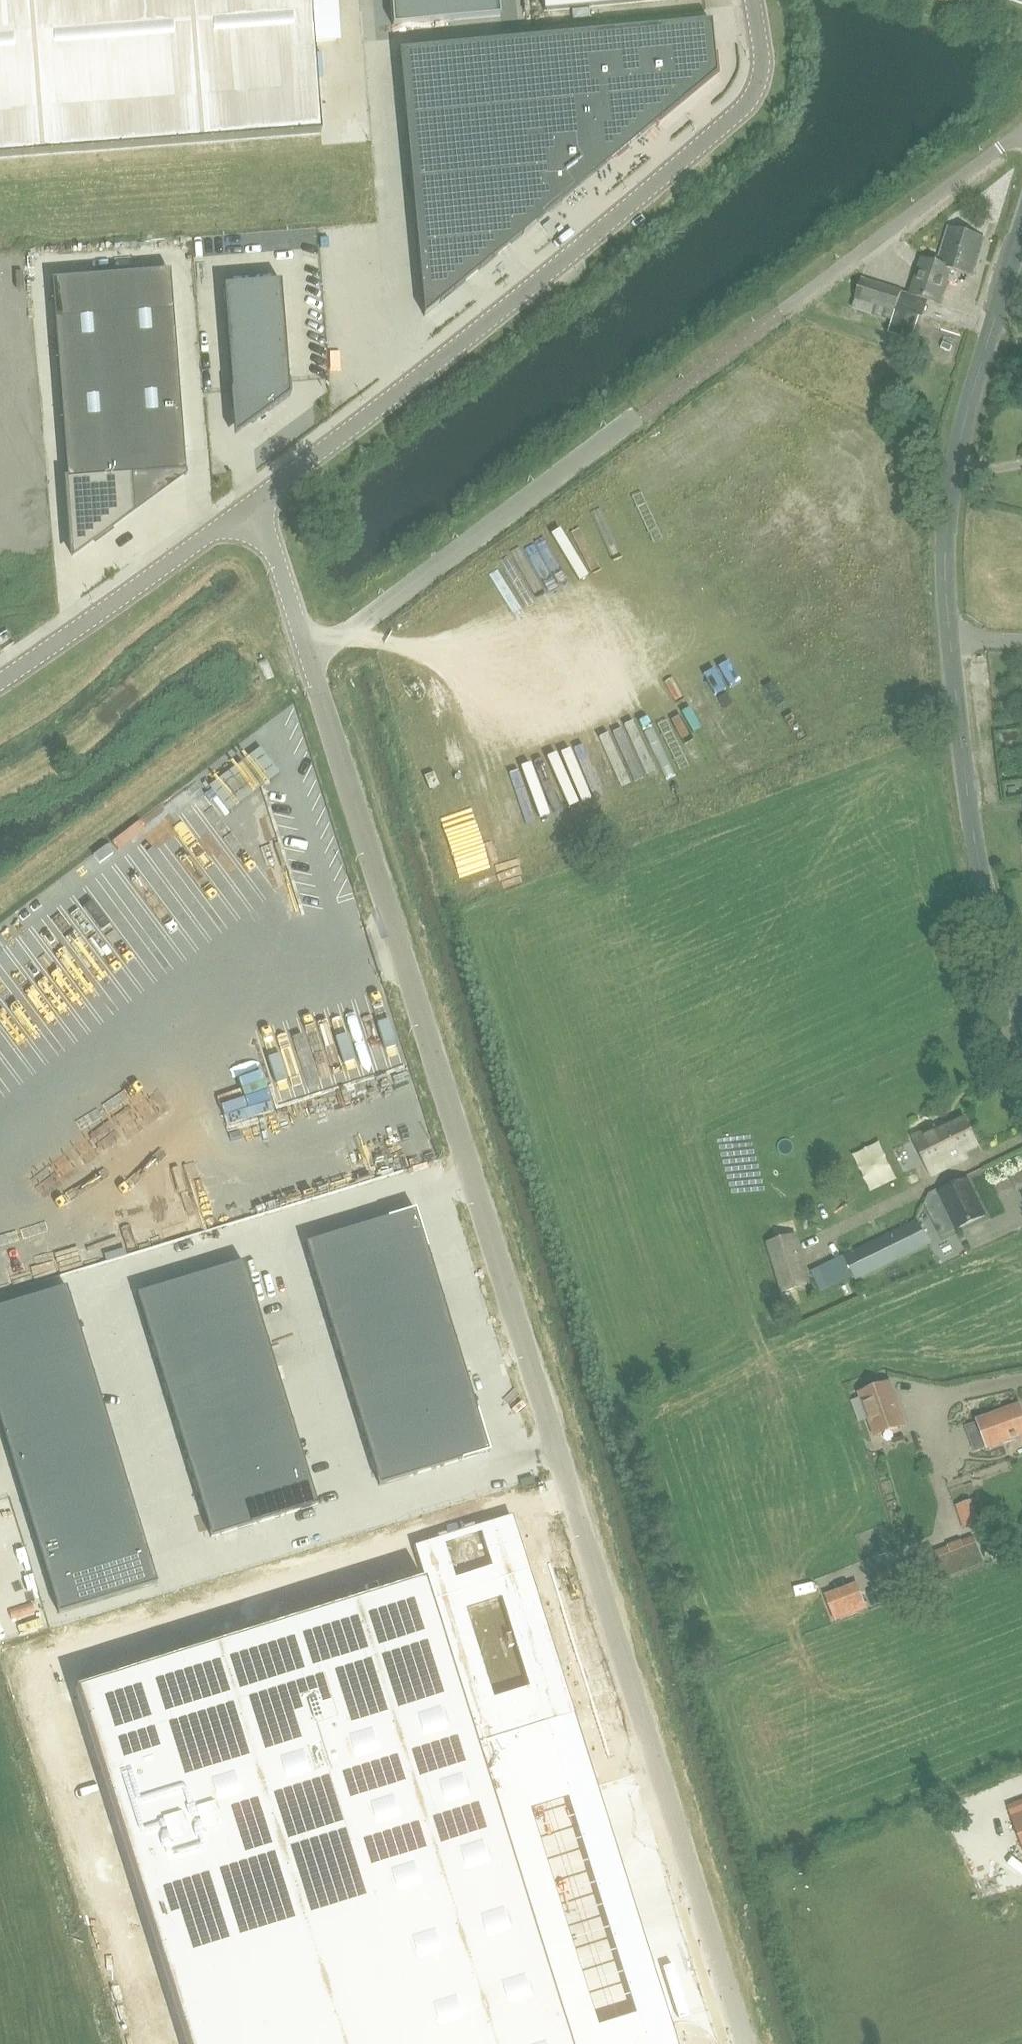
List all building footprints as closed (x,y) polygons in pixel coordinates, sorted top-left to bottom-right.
[(311,0),(0,0),(0,158),(321,134),(311,0)] [(499,0),(391,0),(392,27),(500,17),(499,0)] [(544,11),(661,0),(543,0),(544,11)] [(716,75),(714,55),(717,55),(717,53),(714,54),(711,22),(399,51),(424,316),(656,124),(658,127),(659,126),(657,123),(716,75)] [(937,264),(937,265),(951,269),(973,276),(984,238),(949,227),(937,264)] [(911,294),(911,295),(940,303),(951,269),(937,265),(937,264),(921,259),(911,294)] [(854,300),(856,300),(853,308),(892,320),(888,333),(911,341),(919,317),(897,310),(902,292),(902,290),(861,278),(854,300)] [(289,382),(281,281),(223,286),(231,391),(232,408),(234,437),(253,424),(291,396),(290,382),(289,382)] [(173,311),(55,320),(67,481),(66,481),(72,556),(132,512),(129,476),(185,472),(185,476),(188,474),(187,470),(186,470),(173,311)] [(978,1147),(966,1121),(938,1134),(936,1129),(915,1139),(932,1175),(967,1158),(965,1153),(978,1147)] [(956,1229),(985,1215),(968,1180),(940,1193),(956,1229)] [(414,1208),(306,1242),(379,1484),(489,1450),(414,1208)] [(841,1257),(851,1277),(853,1280),(887,1263),(927,1243),(917,1222),(916,1220),(841,1257)] [(781,1294),(812,1286),(797,1235),(766,1244),(781,1294)] [(821,1291),(851,1277),(850,1275),(841,1257),(811,1272),(821,1291)] [(242,1260),(138,1293),(211,1536),(317,1504),(242,1260)] [(0,1307),(0,1422),(58,1614),(156,1584),(66,1286),(0,1307)] [(876,1436),(905,1425),(889,1384),(861,1395),(876,1436)] [(1021,1435),(1021,1411),(1020,1406),(979,1421),(988,1447),(1021,1435)] [(964,1530),(981,1525),(975,1511),(960,1516),(964,1530)] [(520,1543),(514,1520),(481,1530),(481,1532),(488,1553),(520,1543)] [(889,1600),(983,1563),(973,1538),(879,1574),(889,1600)] [(570,1716),(525,1572),(431,1601),(424,1580),(76,1689),(187,2043),(571,2043),(500,1815),(498,1816),(491,1795),(493,1795),(492,1791),(559,1770),(559,1771),(560,1771),(561,1771),(562,1771),(566,1770),(567,1769),(568,1768),(568,1767),(556,1729),(555,1728),(554,1728),(553,1728),(548,1729),(546,1723),(570,1716)] [(834,1621),(867,1609),(857,1583),(825,1595),(834,1621)] [(1009,1805),(1021,1842),(1021,1800),(1009,1805)]
